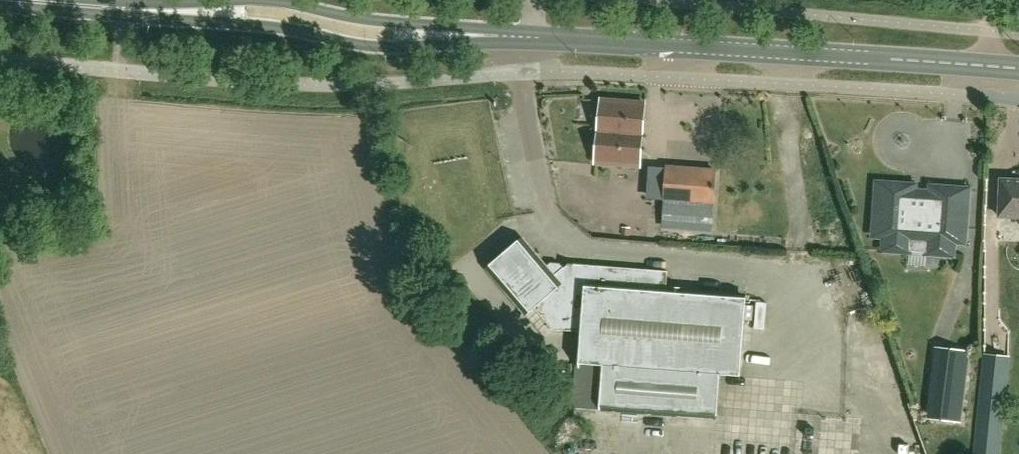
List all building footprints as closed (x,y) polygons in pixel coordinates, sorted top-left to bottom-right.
[(645,103),(601,100),(596,162),(640,165),(645,103)] [(716,171),(666,168),(663,221),(712,224),(716,171)] [(1001,180),(999,217),(1018,218),(1018,181),(1001,180)] [(965,241),(968,190),(931,187),(930,195),(910,194),(911,186),(887,184),(877,193),(874,234),(885,235),(883,251),(910,253),(910,251),(926,252),(926,254),(953,256),(954,240),(965,241)] [(667,273),(648,271),(565,265),(555,276),(523,238),(486,269),(526,317),(535,309),(553,330),(581,332),(579,362),(603,363),(600,408),(718,417),(721,372),(741,374),(747,297),(666,291),(667,273)] [(934,347),(926,422),(961,424),(970,352),(934,347)] [(970,453),(997,453),(1009,355),(982,352),(970,453)]
